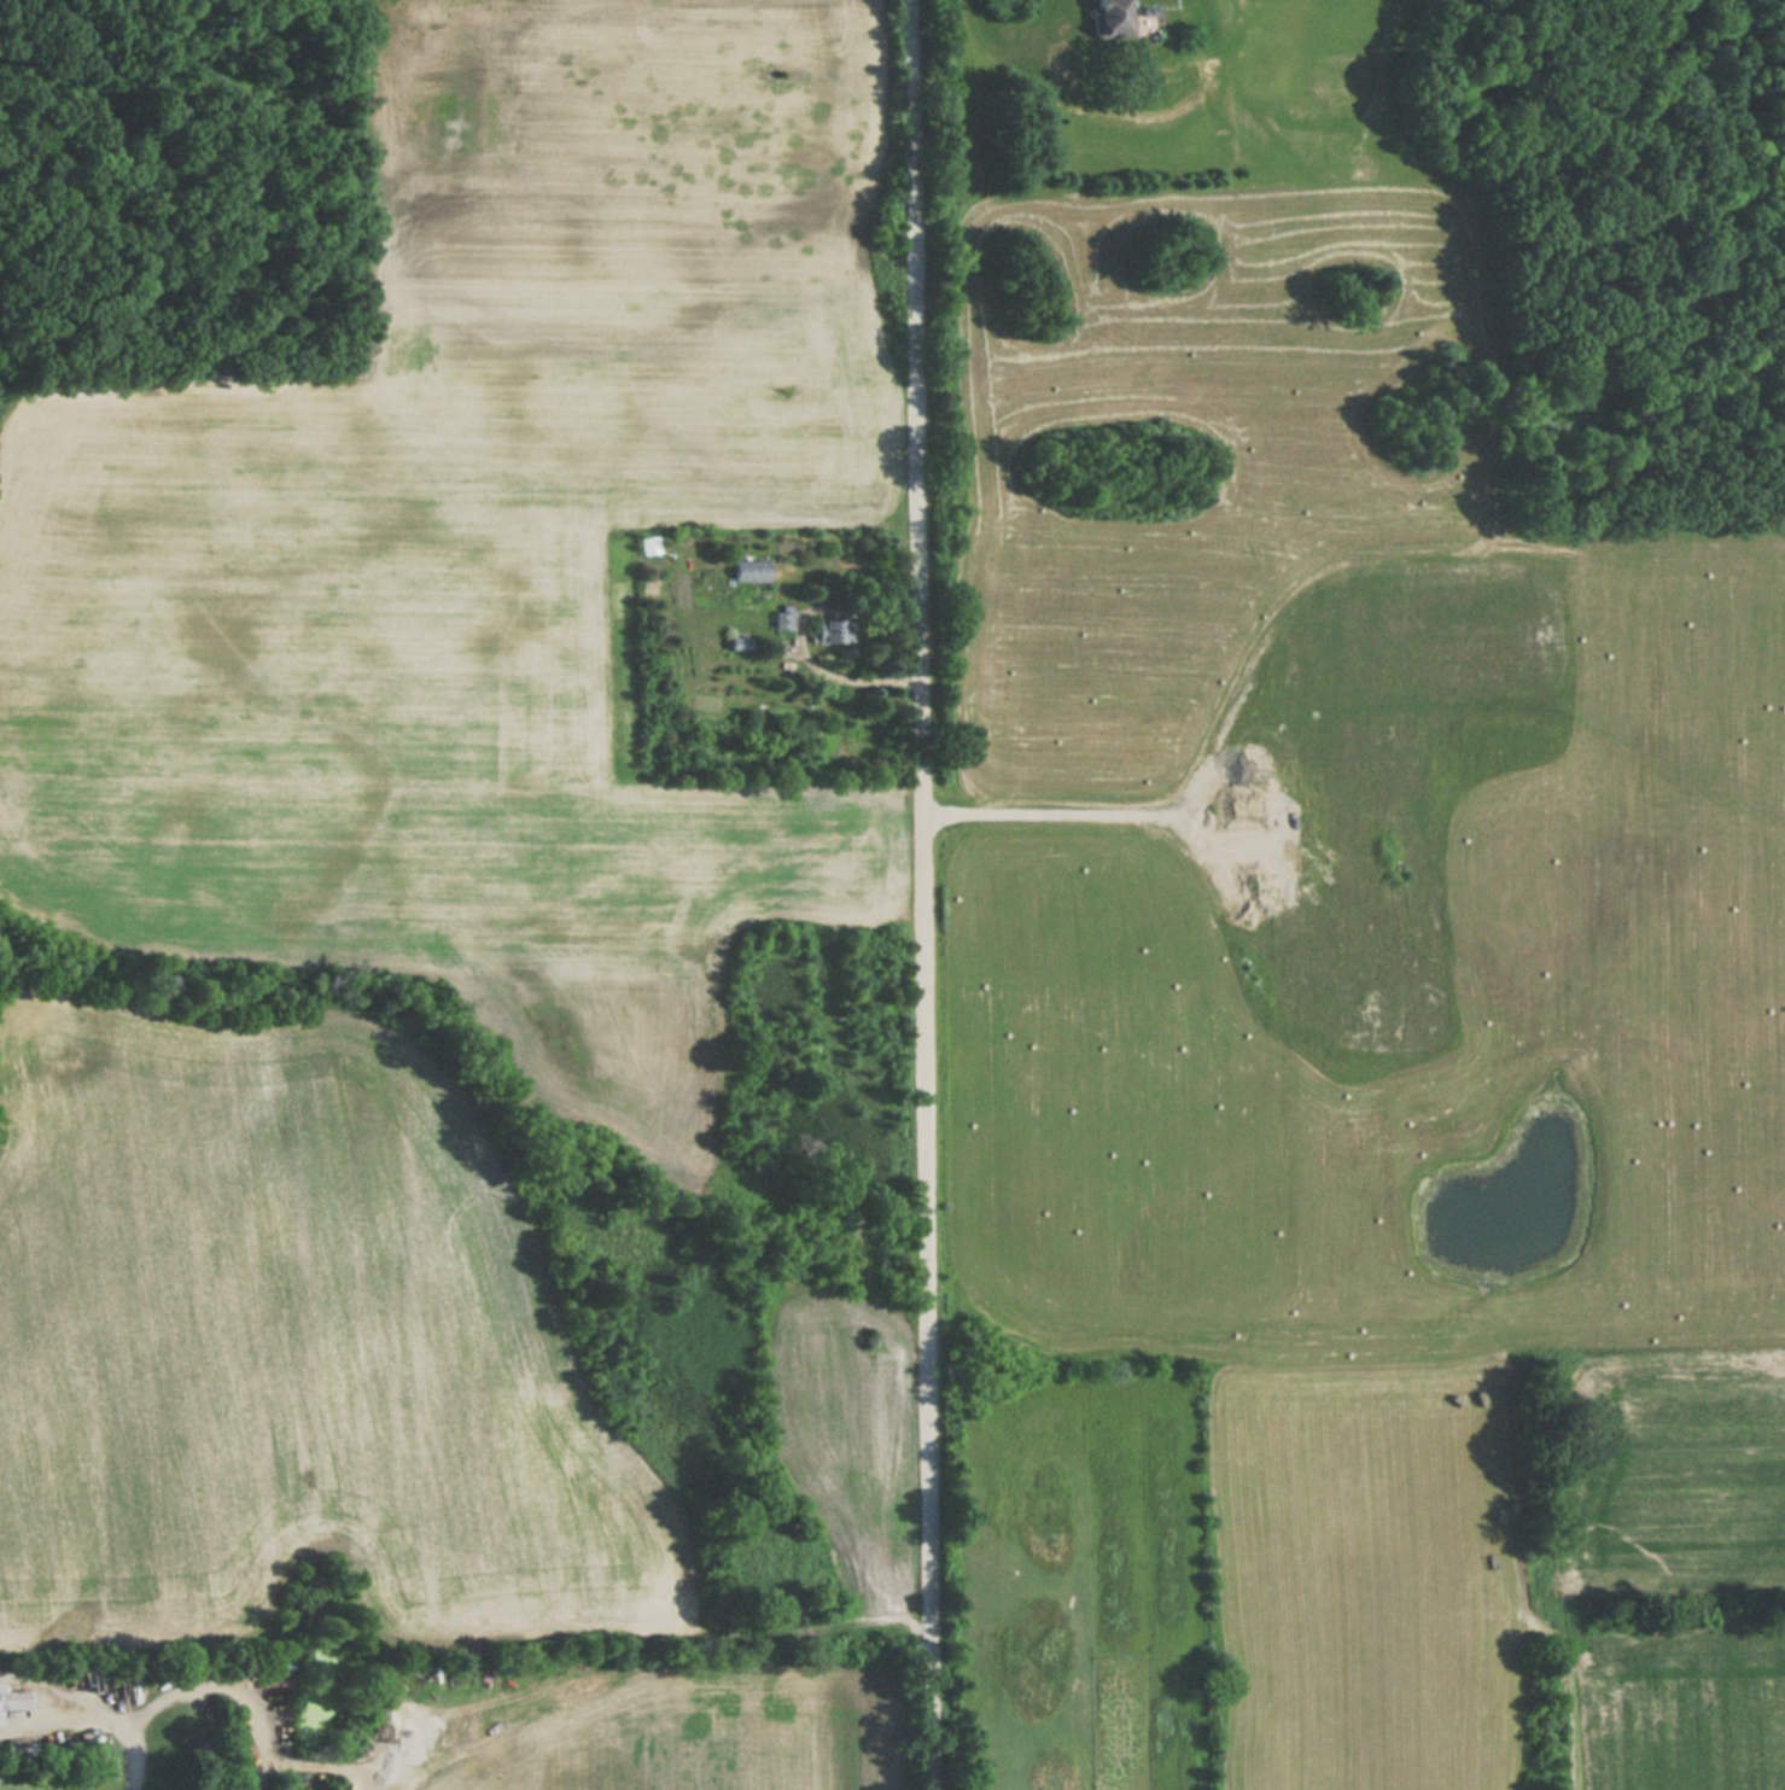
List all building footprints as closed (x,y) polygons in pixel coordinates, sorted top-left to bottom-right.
[(1131,0),(1093,0),(1095,39),(1132,37),(1131,0)] [(733,582),(769,582),(769,561),(733,561),(733,582)] [(791,613),(773,613),(774,631),(791,630),(791,613)] [(814,643),(851,643),(851,620),(814,620),(814,643)] [(2,1727),(2,1710),(29,1709),(29,1691),(5,1691),(5,1684),(0,1684),(0,1727),(2,1727)]
